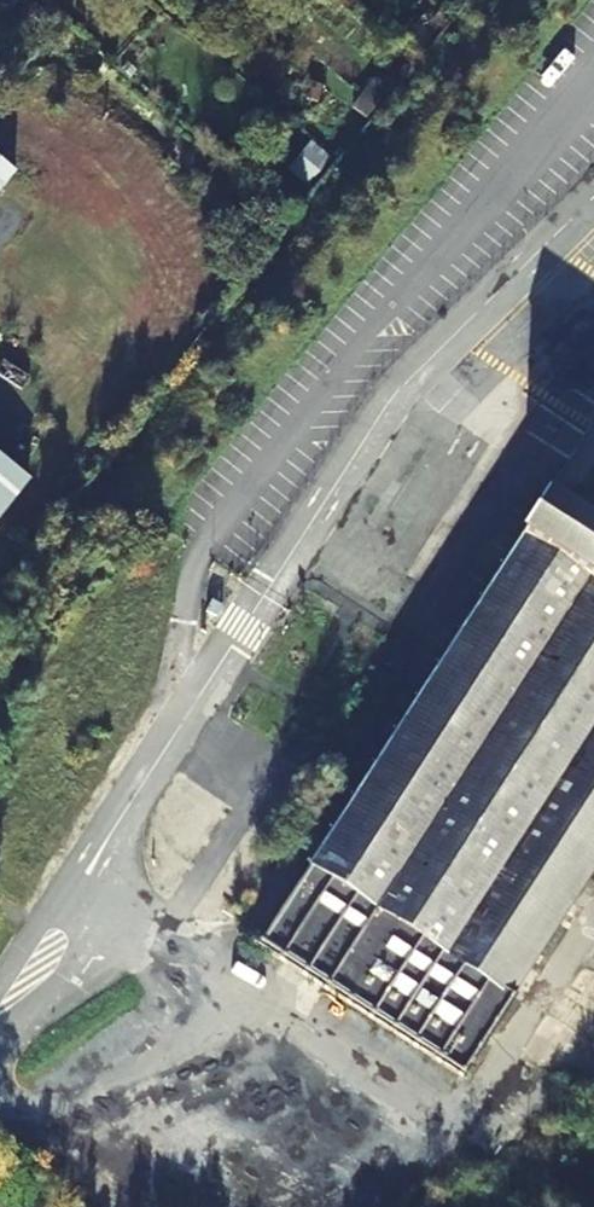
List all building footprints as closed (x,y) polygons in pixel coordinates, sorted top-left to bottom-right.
[(12,175),(0,164),(0,189),(12,175)] [(258,947),(462,1078),(593,874),(593,429),(258,947)] [(28,480),(0,458),(0,516),(28,480)]
